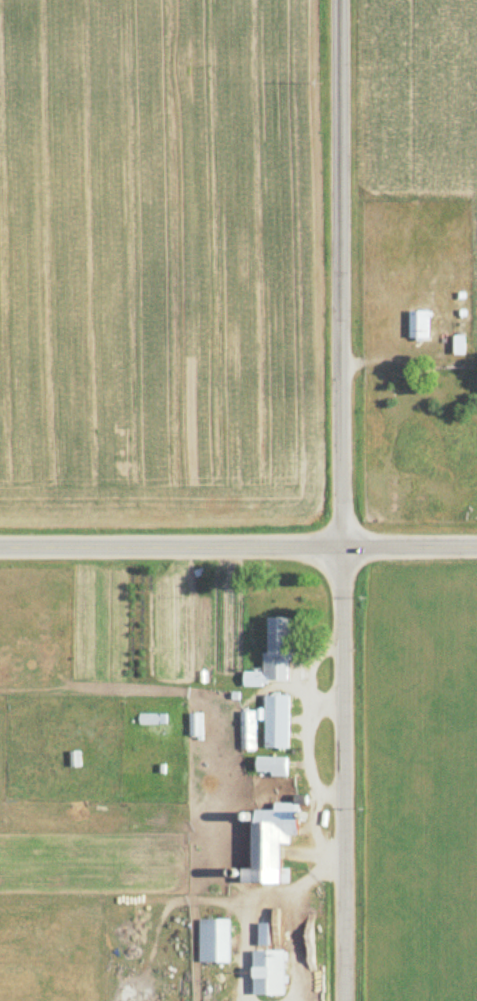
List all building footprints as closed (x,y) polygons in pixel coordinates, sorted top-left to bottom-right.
[(409,341),(428,341),(428,311),(409,311),(409,341)] [(267,652),(263,652),(263,679),(288,679),(288,615),(267,615),(267,652)] [(264,747),(288,747),(288,694),(264,694),(264,747)] [(239,749),(255,749),(255,710),(239,710),(239,749)] [(201,712),(188,712),(188,736),(201,736),(201,712)] [(165,725),(165,713),(137,713),(137,725),(165,725)] [(256,774),(286,774),(286,757),(256,757),(256,774)] [(240,882),(287,882),(287,868),(280,868),(280,842),(289,842),(289,836),(297,836),(297,803),(274,803),(274,809),(251,809),(251,868),(240,868),(240,882)] [(198,919),(198,961),(228,961),(228,919),(198,919)]
